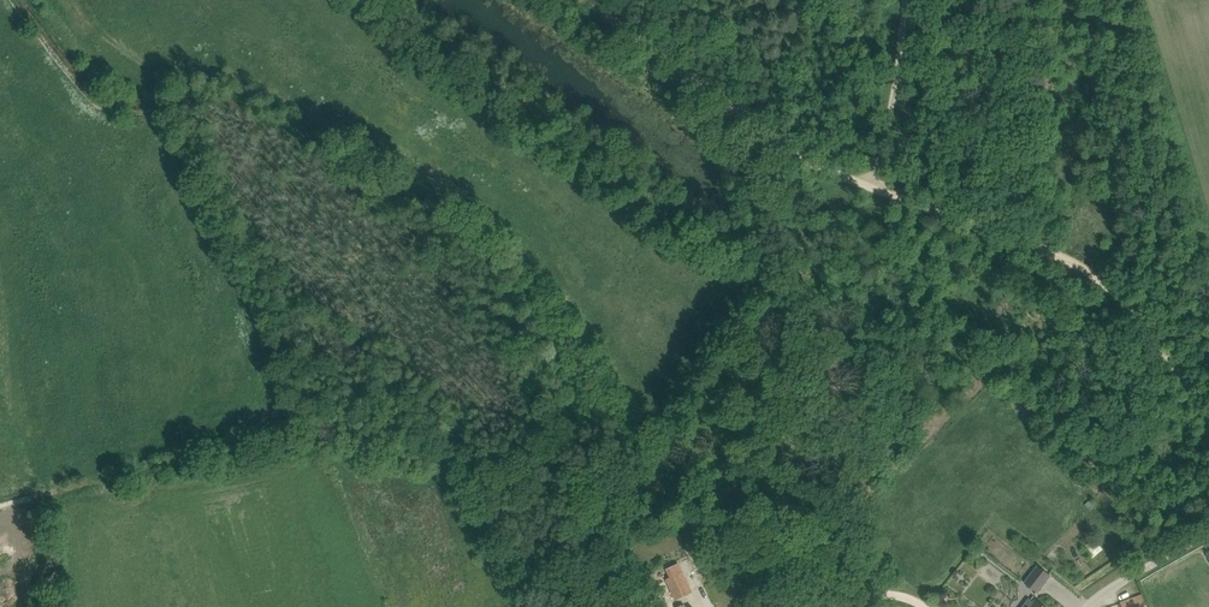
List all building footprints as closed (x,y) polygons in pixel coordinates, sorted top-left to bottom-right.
[(1090,509),(1094,506),(1089,501),(1085,505),(1090,509)] [(1091,557),(1102,547),(1094,538),(1083,548),(1091,557)] [(981,558),(982,555),(981,551),(977,550),(974,551),(973,555),(974,558),(977,559),(981,558)] [(668,568),(671,576),(666,579),(676,598),(692,591),(679,563),(668,568)] [(1051,575),(1041,568),(1038,565),(1024,582),(1037,592),(1051,575)] [(1144,594),(1121,603),(1123,606),(1138,606),(1147,604),(1144,594)] [(1023,606),(1045,606),(1036,600),(1034,602),(1030,598),(1023,606)]
